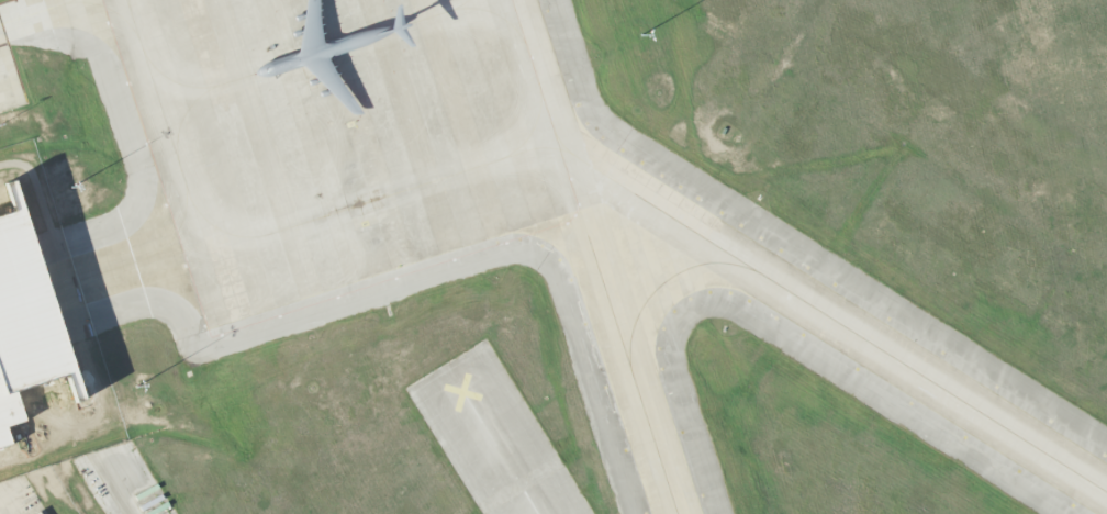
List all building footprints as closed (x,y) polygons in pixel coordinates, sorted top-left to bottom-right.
[(12,445),(7,428),(26,422),(20,394),(62,381),(69,405),(85,400),(66,343),(14,181),(0,186),(8,212),(0,214),(0,448),(12,445)]
